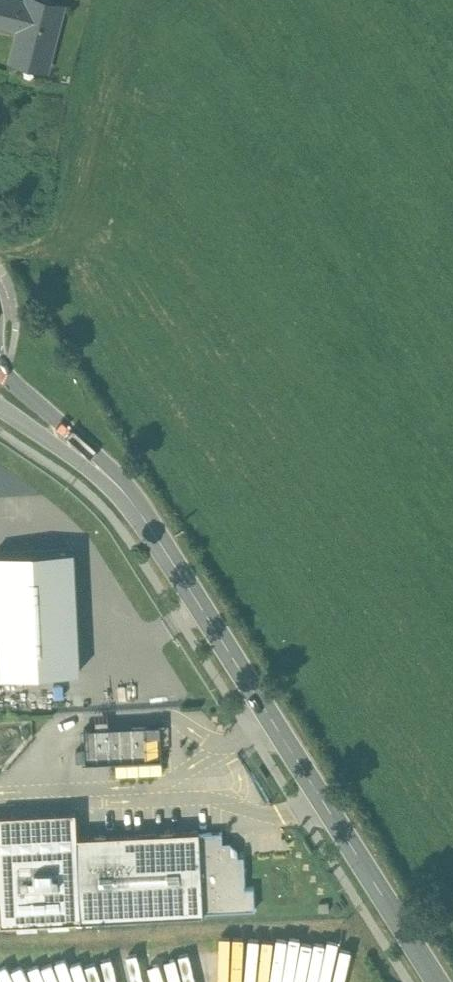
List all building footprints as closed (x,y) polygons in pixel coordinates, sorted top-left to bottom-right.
[(53,3),(54,0),(27,0),(27,2),(18,0),(0,0),(0,23),(20,28),(12,61),(47,70),(64,5),(53,3)] [(82,669),(78,546),(0,549),(0,672),(82,669)] [(144,724),(84,728),(86,762),(146,758),(144,724)] [(76,810),(0,814),(0,918),(0,925),(82,920),(77,835),(76,810)] [(200,829),(77,835),(82,920),(204,913),(204,911),(200,833),(200,829)] [(224,850),(223,831),(200,833),(204,911),(256,909),(255,886),(245,887),(245,882),(246,882),(245,855),(230,856),(224,850)]
